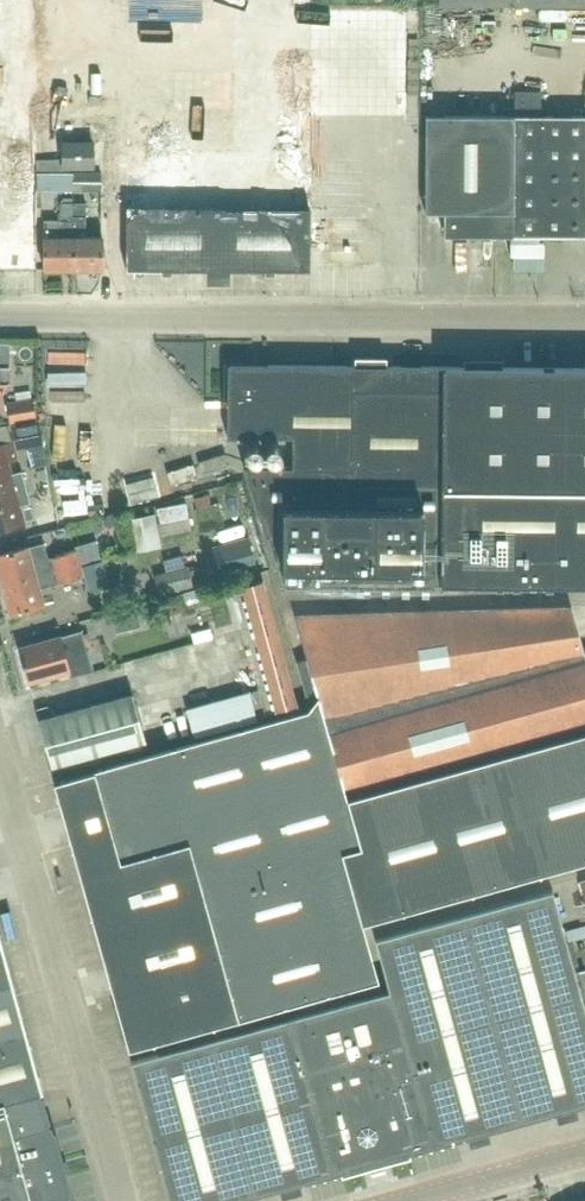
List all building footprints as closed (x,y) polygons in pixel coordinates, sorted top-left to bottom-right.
[(32,107),(142,108),(141,271),(389,273),(391,22),(306,22),(306,0),(33,0),(32,107)] [(410,97),(410,84),(420,84),(420,46),(393,45),(392,97),(410,97)] [(538,113),(538,88),(512,88),(512,112),(424,112),(423,209),(443,209),(443,235),(509,235),(538,236),(584,236),(584,113),(538,113)] [(92,141),(62,141),(62,166),(93,165),(92,141)] [(72,186),(72,171),(61,171),(61,190),(72,190),(72,186)] [(72,186),(72,190),(80,190),(100,190),(100,171),(72,171),(72,186)] [(60,219),(42,219),(42,268),(71,268),(72,201),(60,201),(60,219)] [(72,201),(71,268),(101,268),(101,234),(85,234),(85,201),(72,201)] [(227,361),(226,434),(291,435),(291,465),(243,465),(281,583),(440,585),(440,580),(584,583),(584,366),(227,361)] [(9,383),(9,364),(0,364),(0,383),(9,383)] [(31,399),(8,403),(10,421),(34,417),(31,399)] [(35,422),(13,426),(16,445),(38,442),(35,422)] [(28,520),(23,499),(19,500),(8,460),(16,458),(11,441),(0,444),(0,528),(28,520)] [(188,467),(164,475),(169,489),(195,480),(197,487),(237,474),(230,453),(188,467)] [(160,546),(154,512),(128,517),(134,551),(160,546)] [(53,569),(49,557),(45,541),(29,546),(29,545),(0,552),(0,577),(2,583),(53,569)] [(53,569),(79,563),(96,558),(92,544),(76,548),(76,549),(49,557),(53,569)] [(79,563),(83,575),(103,570),(102,566),(134,558),(132,550),(100,558),(99,557),(96,558),(79,563)] [(187,565),(183,566),(180,555),(162,559),(165,570),(153,573),(158,595),(192,586),(187,565)] [(79,563),(53,569),(2,583),(10,613),(45,604),(40,588),(83,576),(83,575),(79,563)] [(247,689),(254,715),(296,703),(262,578),(229,587),(256,686),(247,689)] [(568,604),(291,612),(303,655),(294,658),(307,705),(305,708),(52,780),(128,1046),(236,1015),(237,1017),(377,977),(362,920),(584,858),(584,649),(581,650),(568,604)] [(19,646),(28,681),(68,670),(70,677),(94,671),(83,630),(19,646)] [(189,734),(254,713),(247,691),(182,712),(189,734)] [(50,765),(144,739),(132,693),(50,715),(47,704),(35,707),(38,718),(37,718),(50,765)] [(424,1144),(584,1100),(584,1013),(551,887),(375,935),(389,987),(131,1057),(150,1127),(170,1200),(217,1200),(424,1144)] [(66,1196),(69,1195),(50,1123),(47,1124),(38,1091),(41,1090),(28,1043),(26,1036),(22,1022),(0,939),(0,1200),(67,1200),(66,1196)]
